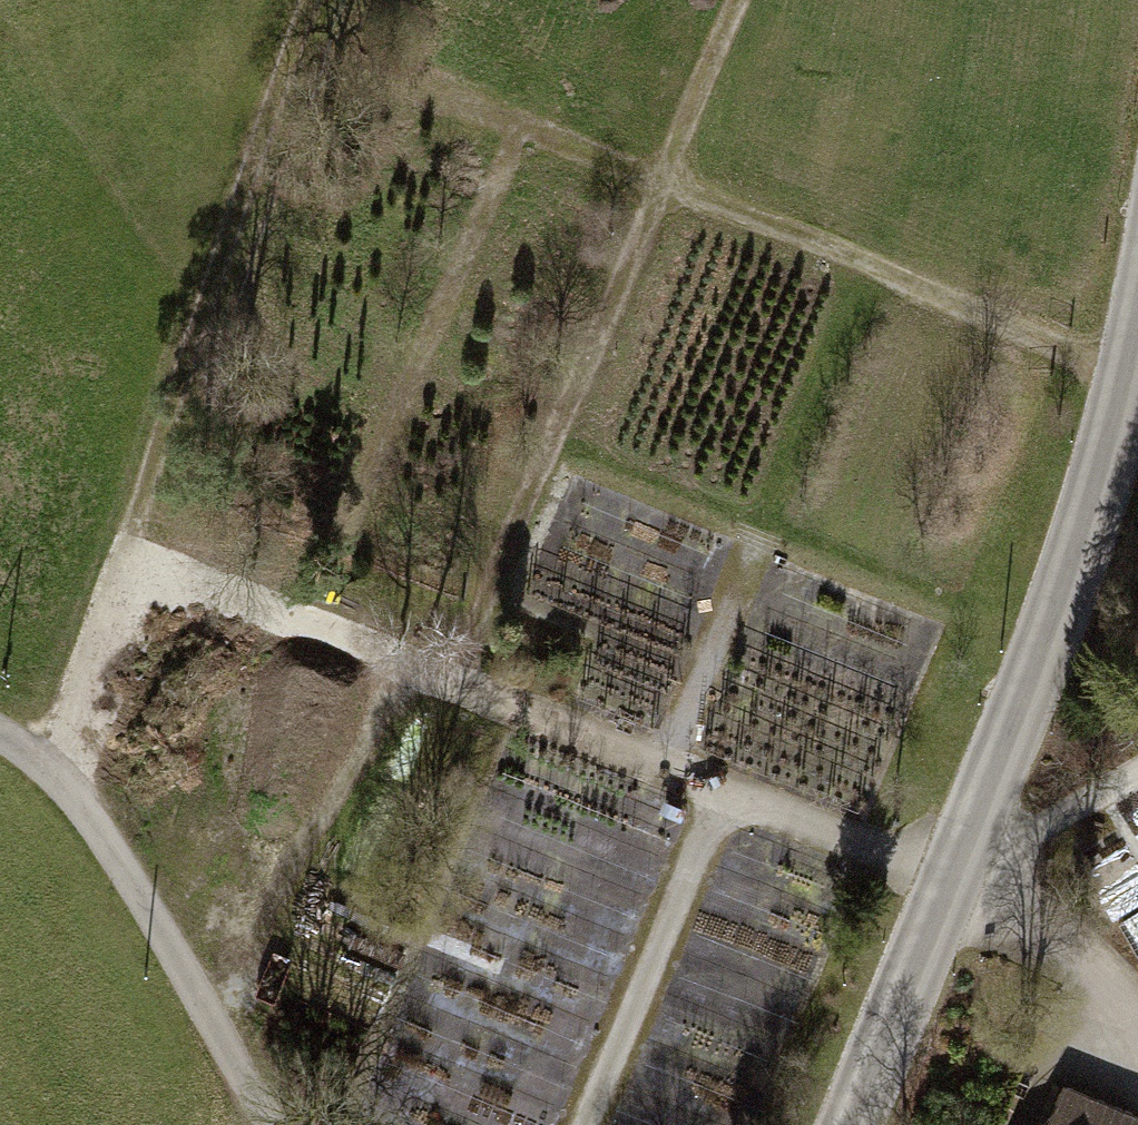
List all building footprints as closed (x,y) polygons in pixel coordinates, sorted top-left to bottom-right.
[(1135,1114),(1063,1083),(1045,1124),(1131,1124),(1135,1114)]
